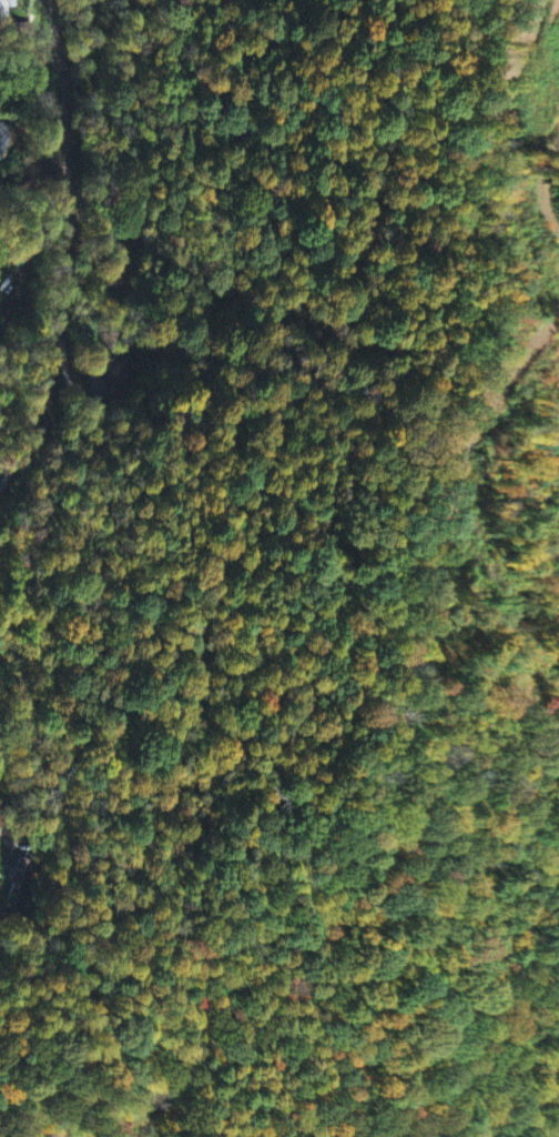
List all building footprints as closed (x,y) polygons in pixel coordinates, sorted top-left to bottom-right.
[(6,0),(0,0),(0,19),(9,19),(9,8),(19,8),(19,0),(6,0)] [(17,131),(0,123),(0,166),(17,131)]
